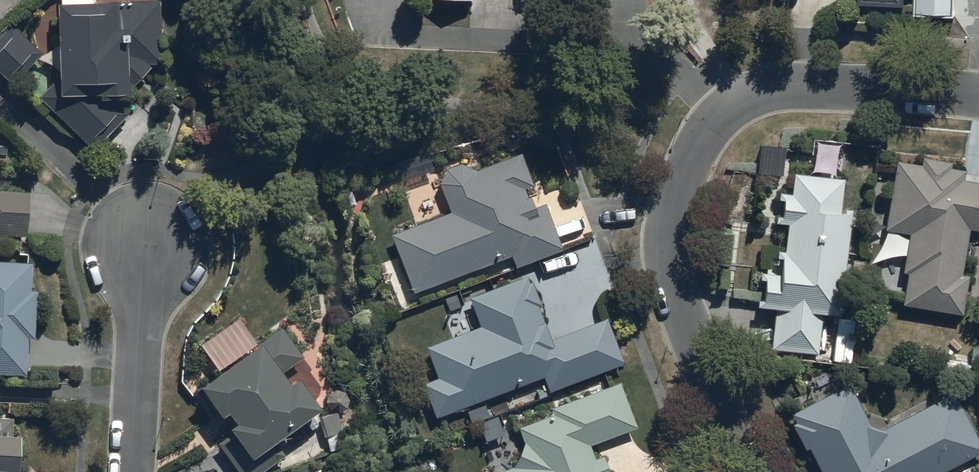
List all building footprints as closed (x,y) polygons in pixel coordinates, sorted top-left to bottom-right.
[(107,10),(93,10),(93,0),(60,0),(60,11),(58,11),(61,81),(40,101),(93,152),(128,118),(120,110),(120,106),(127,106),(127,93),(153,68),(161,68),(160,5),(107,6),(107,10)] [(955,0),(919,0),(919,18),(955,19),(955,0)] [(17,80),(41,54),(10,26),(0,38),(0,65),(17,80)] [(450,217),(390,237),(412,296),(510,260),(515,272),(563,254),(545,207),(535,211),(532,203),(529,204),(525,194),(534,191),(522,158),(476,175),(463,166),(448,171),(441,186),(450,217)] [(898,165),(887,234),(910,237),(905,276),(909,277),(904,309),(964,319),(970,279),(962,278),(969,231),(978,233),(978,188),(962,185),(963,175),(949,173),(950,166),(922,161),(921,168),(898,165)] [(771,352),(818,357),(822,319),(841,321),(852,213),(842,212),(845,183),(793,178),(791,197),(770,195),(769,214),(777,215),(776,227),(787,228),(784,255),(770,254),(768,276),(759,275),(759,284),(764,284),(762,305),(758,304),(758,312),(775,314),(771,352)] [(27,240),(30,196),(0,194),(0,238),(27,240)] [(27,378),(29,344),(34,344),(37,294),(31,294),(33,268),(0,267),(0,377),(27,378)] [(436,422),(544,383),(549,396),(624,369),(607,321),(551,341),(540,310),(542,309),(533,284),(528,286),(525,279),(468,300),(470,305),(445,314),(454,339),(425,350),(437,383),(424,388),(436,422)] [(238,322),(201,349),(222,378),(200,393),(222,424),(228,419),(235,429),(228,434),(230,437),(216,446),(235,471),(270,471),(287,460),(279,448),(321,418),(298,385),(290,391),(280,378),(304,361),(283,331),(278,335),(257,349),(238,322)] [(619,386),(544,414),(546,419),(518,429),(524,445),(512,470),(508,471),(608,471),(603,459),(596,462),(591,449),(637,432),(619,386)] [(978,458),(978,446),(953,397),(885,433),(871,430),(851,389),(792,419),(796,427),(793,428),(805,453),(810,450),(821,471),(951,471),(978,458)] [(20,442),(13,442),(14,422),(0,422),(0,471),(19,471),(20,442)]
